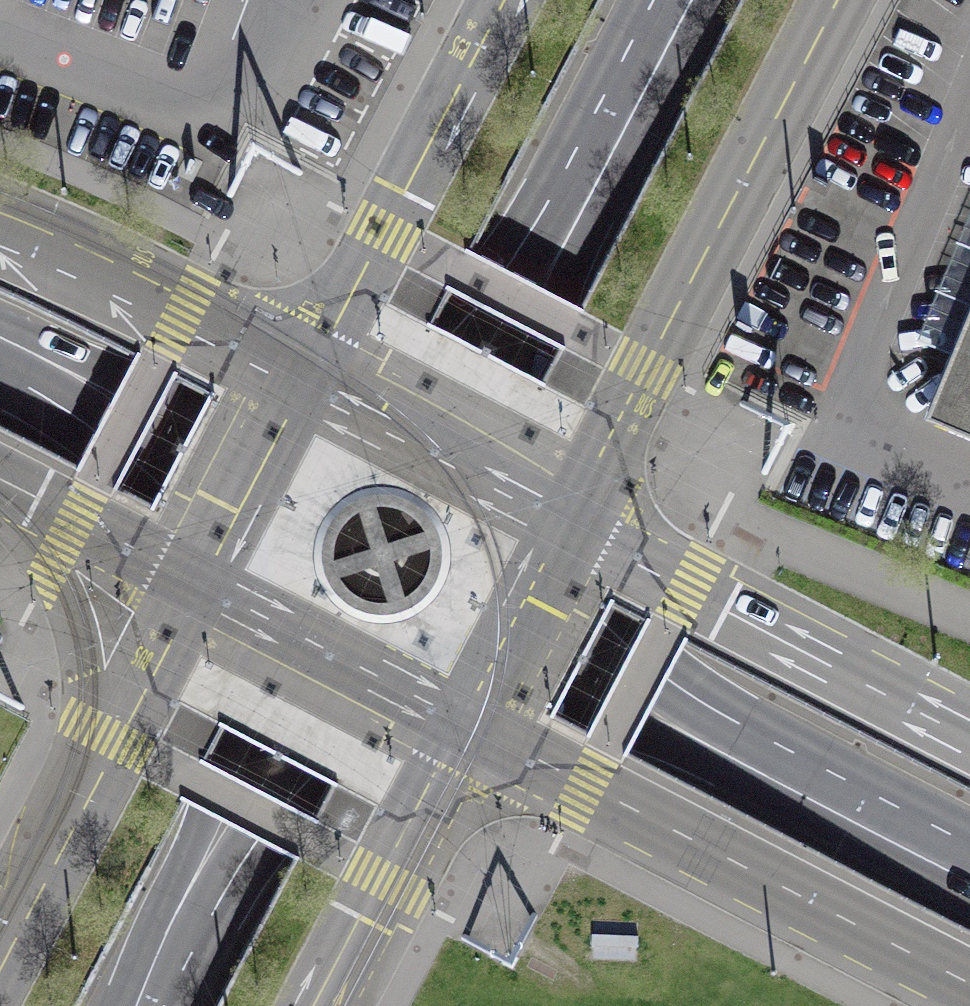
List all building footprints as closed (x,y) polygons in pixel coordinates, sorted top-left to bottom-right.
[(925,422),(969,441),(969,313),(925,422)]
